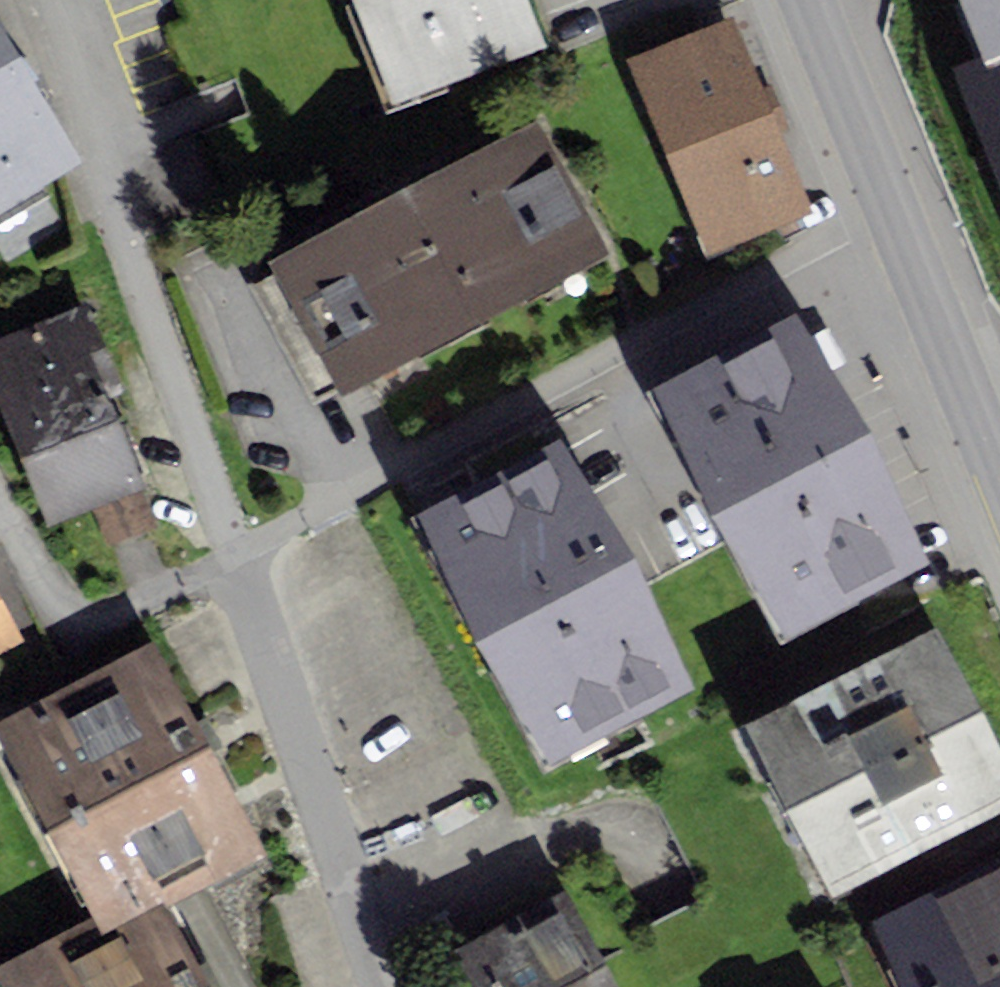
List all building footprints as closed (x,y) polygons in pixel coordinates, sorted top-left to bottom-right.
[(390,104),(543,48),(525,0),(351,0),(390,104)] [(999,55),(999,0),(960,0),(982,61),(999,55)] [(733,16),(627,60),(707,256),(813,213),(733,16)] [(81,161),(0,24),(0,209),(81,161)] [(982,61),(957,71),(999,190),(999,55),(982,61)] [(538,119),(270,262),(342,396),(610,253),(538,119)] [(0,333),(0,416),(44,530),(94,510),(108,546),(157,527),(107,398),(122,392),(86,300),(0,333)] [(710,514),(785,641),(930,564),(871,430),(794,311),(650,388),(710,514)] [(477,639),(551,764),(696,688),(634,555),(563,438),(418,514),(477,639)] [(23,640),(0,596),(0,652),(23,640)] [(743,720),(832,893),(999,808),(999,749),(935,623),(743,720)] [(0,717),(0,747),(88,917),(99,937),(166,903),(264,852),(211,751),(220,746),(205,717),(197,721),(153,637),(0,717)] [(873,919),(902,986),(999,986),(999,856),(873,919)] [(454,951),(473,986),(618,986),(567,891),(454,951)] [(0,963),(0,982),(2,986),(222,986),(207,959),(199,963),(166,903),(99,937),(88,917),(0,963)]
